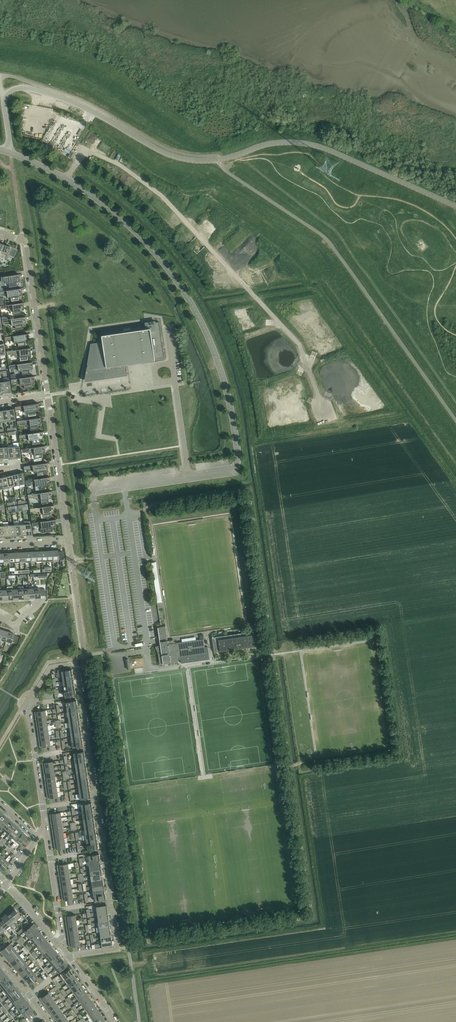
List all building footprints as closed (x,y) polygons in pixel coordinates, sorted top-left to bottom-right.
[(0,252),(0,257),(5,259),(6,259),(7,258),(8,257),(8,256),(7,256),(8,255),(14,258),(17,250),(10,247),(10,246),(8,245),(7,246),(8,246),(7,246),(6,246),(3,244),(0,252)] [(19,274),(0,277),(0,281),(1,281),(1,282),(5,281),(5,283),(9,283),(9,287),(17,286),(16,282),(20,281),(19,278),(20,278),(20,277),(17,278),(17,275),(19,275),(19,274)] [(21,288),(0,291),(0,295),(3,295),(3,296),(7,295),(7,298),(11,297),(11,301),(19,300),(18,296),(22,295),(21,292),(22,292),(19,292),(19,289),(21,289),(21,288)] [(24,302),(4,305),(0,306),(0,309),(0,311),(1,311),(0,310),(5,309),(5,310),(9,309),(9,312),(13,311),(13,315),(21,314),(20,310),(24,310),(23,306),(24,306),(21,306),(21,303),(24,303),(24,302)] [(26,317),(2,320),(2,325),(3,325),(3,324),(7,323),(7,324),(11,323),(11,326),(15,325),(15,330),(23,328),(22,324),(26,324),(25,320),(26,320),(23,320),(23,317),(26,317)] [(91,344),(85,381),(102,379),(128,375),(126,365),(155,360),(155,359),(165,358),(159,322),(156,322),(156,321),(145,323),(145,324),(102,330),(103,335),(102,335),(103,342),(91,344)] [(28,334),(4,337),(5,342),(5,341),(10,340),(10,341),(13,341),(14,343),(17,342),(18,347),(25,346),(25,341),(28,341),(28,337),(26,337),(25,334),(28,334)] [(30,348),(6,351),(7,356),(7,355),(12,354),(12,355),(16,355),(16,357),(19,357),(20,361),(27,360),(27,355),(30,355),(30,352),(30,351),(28,351),(28,349),(30,348)] [(32,362),(8,365),(9,370),(9,369),(14,368),(14,369),(18,369),(18,371),(21,371),(22,375),(30,374),(29,370),(32,369),(32,366),(32,365),(30,366),(30,363),(32,362)] [(34,376),(10,380),(11,384),(11,383),(16,383),(16,384),(20,383),(20,385),(24,385),(24,389),(32,388),(31,384),(35,383),(34,380),(35,380),(35,379),(32,380),(32,377),(34,376)] [(38,404),(38,403),(14,407),(15,412),(15,411),(20,410),(20,411),(24,410),(24,413),(28,412),(28,416),(36,415),(35,411),(39,410),(38,407),(39,407),(36,407),(36,404),(38,404)] [(41,418),(41,417),(17,421),(17,426),(18,426),(17,425),(22,424),(22,425),(26,424),(26,427),(30,426),(30,430),(38,429),(37,425),(41,425),(40,421),(41,421),(38,421),(38,418),(41,418)] [(43,432),(19,435),(19,440),(20,440),(20,439),(24,438),(24,439),(28,438),(28,441),(32,440),(32,445),(40,443),(39,439),(43,439),(42,435),(43,435),(40,435),(40,432),(43,432)] [(45,446),(21,449),(21,454),(22,454),(22,453),(26,452),(27,453),(30,453),(30,455),(34,454),(34,459),(42,458),(41,453),(45,453),(44,449),(45,449),(42,449),(42,446),(45,446)] [(47,463),(23,466),(24,471),(24,470),(29,469),(29,470),(33,470),(33,472),(36,472),(37,476),(44,475),(44,470),(47,470),(47,467),(47,466),(45,466),(45,464),(47,463)] [(49,477),(25,480),(26,485),(26,484),(31,483),(31,484),(35,484),(35,486),(38,486),(39,490),(46,489),(46,485),(49,484),(49,481),(49,480),(47,481),(47,478),(49,477)] [(51,491),(27,495),(28,499),(28,498),(33,498),(33,499),(37,498),(37,500),(41,500),(41,504),(49,503),(48,499),(52,498),(51,495),(52,495),(52,494),(49,495),(49,492),(51,491)] [(54,506),(53,505),(30,509),(30,513),(31,513),(30,512),(35,512),(35,513),(39,512),(39,514),(43,514),(43,518),(51,517),(50,513),(54,512),(53,509),(54,509),(51,509),(51,506),(54,506)] [(56,520),(56,519),(32,523),(32,528),(33,527),(32,526),(37,526),(37,527),(41,526),(41,529),(45,528),(45,532),(53,531),(52,527),(56,526),(55,523),(56,523),(53,523),(53,520),(56,520)] [(58,550),(52,551),(52,560),(58,560),(58,559),(60,559),(63,559),(63,558),(63,557),(63,556),(63,555),(63,554),(63,553),(62,552),(59,552),(58,552),(57,551),(58,551),(58,550)] [(162,602),(156,562),(152,563),(158,602),(162,602)] [(40,588),(34,589),(35,598),(41,597),(40,597),(40,596),(41,596),(45,596),(45,595),(45,594),(45,593),(45,592),(45,591),(45,590),(44,589),(45,589),(41,589),(40,589),(40,588)] [(156,646),(155,646),(158,653),(160,664),(163,664),(164,664),(178,661),(178,660),(181,660),(181,663),(210,659),(208,647),(205,647),(204,639),(168,644),(166,626),(158,627),(160,642),(159,642),(158,642),(159,647),(158,647),(157,647),(156,648),(156,646)] [(214,652),(232,650),(256,646),(254,631),(212,637),(214,652)] [(9,632),(6,641),(11,643),(12,642),(13,642),(16,643),(17,642),(17,641),(18,640),(18,639),(18,638),(18,637),(15,636),(14,636),(14,634),(9,632)] [(75,690),(65,691),(66,698),(71,698),(71,696),(76,695),(75,690)] [(0,823),(0,826),(2,828),(10,819),(8,817),(7,818),(6,817),(0,823)] [(10,819),(2,828),(5,831),(13,823),(11,822),(12,821),(10,819)] [(13,823),(5,831),(9,834),(17,826),(15,824),(14,825),(13,823)] [(17,826),(9,834),(12,837),(20,830),(18,828),(19,828),(17,826)] [(20,830),(12,837),(16,841),(23,833),(20,830)] [(23,833),(16,841),(20,844),(23,840),(24,841),(26,839),(25,838),(27,836),(23,833)] [(0,865),(0,870),(2,871),(3,870),(4,870),(6,868),(5,867),(9,863),(5,860),(0,865)] [(14,908),(11,911),(17,919),(21,916),(14,908)] [(8,912),(6,913),(14,922),(17,919),(11,911),(9,912),(8,912)] [(5,916),(3,917),(10,925),(14,922),(6,913),(4,915),(5,916)] [(0,919),(0,921),(6,928),(10,925),(3,917),(2,918),(1,918),(0,919)] [(25,931),(28,935),(36,928),(33,924),(25,931)] [(36,928),(28,935),(31,939),(40,932),(36,928)] [(40,932),(31,939),(35,942),(43,935),(42,933),(41,934),(40,932)] [(43,935),(35,942),(38,946),(46,939),(44,938),(45,937),(43,935)] [(46,939),(38,946),(41,950),(50,943),(48,940),(47,941),(46,939)] [(50,943),(41,950),(44,954),(52,947),(51,945),(50,943)] [(2,950),(5,954),(14,948),(10,944),(2,950)] [(52,947),(44,954),(47,957),(56,950),(54,948),(53,948),(52,947)] [(14,948),(5,954),(7,956),(6,956),(8,959),(17,951),(14,948)] [(56,950),(47,957),(50,961),(58,954),(57,953),(57,952),(56,950)] [(17,951),(8,959),(10,961),(10,960),(12,962),(20,955),(17,951)] [(58,954),(50,961),(53,965),(62,957),(60,955),(59,956),(58,954)] [(20,955),(12,962),(13,963),(12,964),(14,966),(23,959),(20,955)] [(62,957),(53,965),(56,968),(64,962),(63,960),(64,959),(62,957)] [(23,959),(14,966),(16,968),(16,967),(18,969),(26,962),(23,959)] [(26,962),(18,969),(21,973),(29,966),(26,962)] [(64,962),(56,968),(59,972),(67,965),(64,962)] [(29,966),(21,973),(24,976),(32,970),(29,966)] [(61,974),(64,980),(73,974),(70,969),(64,973),(64,972),(61,974)] [(32,970),(24,976),(27,980),(35,973),(32,970)] [(35,973),(27,980),(30,984),(32,983),(35,981),(34,980),(38,977),(35,973)] [(73,974),(64,980),(67,984),(76,978),(73,974)] [(0,981),(0,985),(1,986),(9,980),(8,978),(9,978),(7,975),(0,981)] [(76,978),(67,984),(70,988),(79,982),(76,978)] [(9,980),(1,986),(4,990),(13,983),(11,981),(10,981),(9,980)] [(79,982),(70,988),(73,992),(82,986),(79,982)] [(13,983),(4,990),(7,994),(15,987),(14,986),(15,985),(13,983)] [(82,986),(73,992),(76,996),(85,990),(82,986)] [(15,987),(7,994),(10,998),(19,990),(17,988),(16,989),(15,987)] [(19,990),(10,998),(13,1001),(21,995),(20,993),(21,993),(19,990)] [(85,990),(76,996),(79,1001),(88,994),(85,990)] [(40,998),(43,1003),(52,997),(50,993),(49,993),(44,997),(43,996),(40,998)] [(88,994),(79,1001),(82,1005),(91,999),(88,994)] [(21,995),(13,1001),(16,1005),(24,999),(21,995)] [(52,997),(43,1003),(46,1007),(55,1001),(52,997)] [(24,999),(16,1005),(19,1009),(27,1002),(24,999)] [(91,999),(82,1005),(85,1009),(94,1003),(91,999)] [(55,1001),(46,1007),(49,1012),(58,1005),(55,1001)] [(27,1002),(19,1009),(22,1013),(30,1006),(27,1002)] [(94,1003),(85,1009),(88,1013),(97,1007),(94,1003)] [(58,1005),(49,1012),(52,1016),(61,1009),(58,1005)] [(30,1006),(22,1013),(25,1017),(29,1013),(30,1014),(32,1012),(32,1011),(33,1010),(30,1006)] [(97,1007),(88,1013),(91,1018),(100,1012),(97,1007)] [(61,1009),(52,1016),(55,1020),(64,1014),(61,1009)] [(100,1012),(91,1018),(93,1021),(103,1016),(100,1012)] [(55,1020),(57,1021),(61,1021),(67,1018),(64,1014),(55,1020)]
